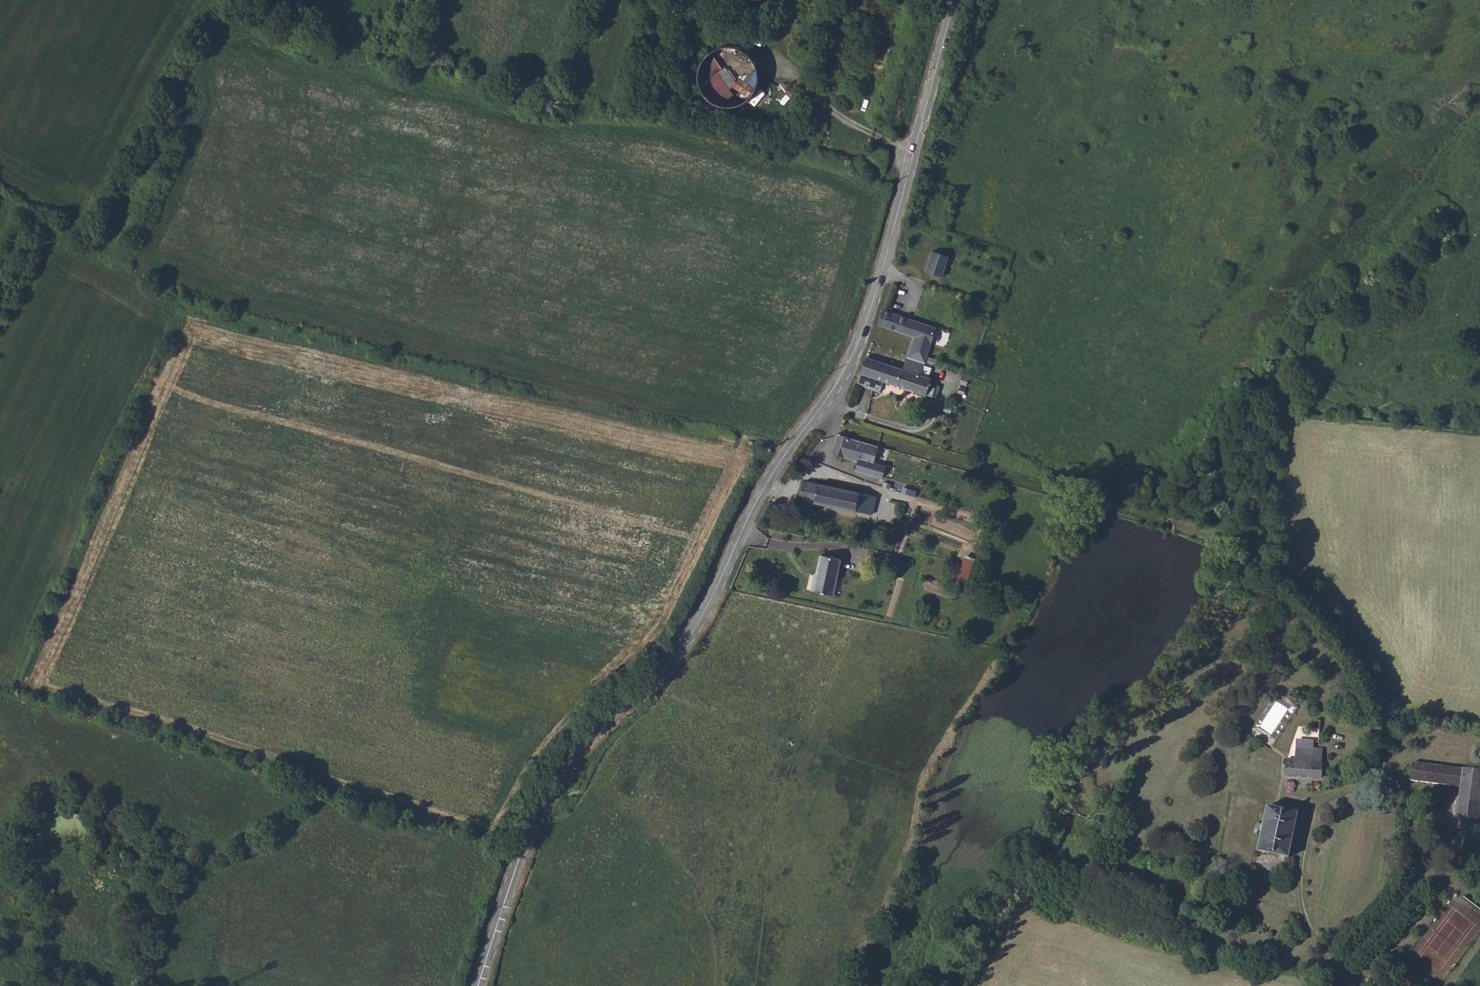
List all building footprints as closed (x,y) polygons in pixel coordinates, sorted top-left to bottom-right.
[(698,64),(694,73),(695,81),(697,89),(703,96),(708,101),(716,105),(726,106),(733,105),(742,101),(749,94),(753,87),(755,78),(754,71),(752,65),(748,57),(741,51),(729,47),(721,46),(714,48),(710,51),(703,56),(698,64)] [(931,250),(925,270),(941,275),(948,255),(931,250)] [(906,354),(905,357),(923,363),(926,353),(935,325),(883,308),(878,323),(912,334),(906,354)] [(923,363),(905,357),(902,367),(865,356),(856,383),(878,390),(882,380),(924,392),(925,391),(926,386),(930,375),(926,374),(929,365),(923,363)] [(902,387),(900,392),(914,397),(916,391),(902,387)] [(839,433),(837,432),(832,452),(859,459),(857,467),(869,470),(877,444),(839,433)] [(797,499),(837,506),(841,488),(802,481),(797,499)] [(841,488),(837,506),(870,513),(873,500),(876,500),(877,495),(841,488)] [(813,579),(811,589),(832,593),(840,557),(820,553),(815,579),(813,579)] [(966,580),(974,558),(965,556),(958,578),(966,580)] [(1276,700),(1258,728),(1271,736),(1289,709),(1276,700)] [(1286,765),(1285,774),(1309,776),(1309,778),(1320,779),(1322,764),(1313,763),(1312,766),(1295,765),(1296,761),(1288,759),(1286,765)] [(1413,779),(1462,786),(1456,836),(1454,839),(1453,847),(1475,850),(1479,816),(1479,814),(1479,771),(1415,762),(1413,779)] [(1267,807),(1258,852),(1289,859),(1298,814),(1267,807)]
